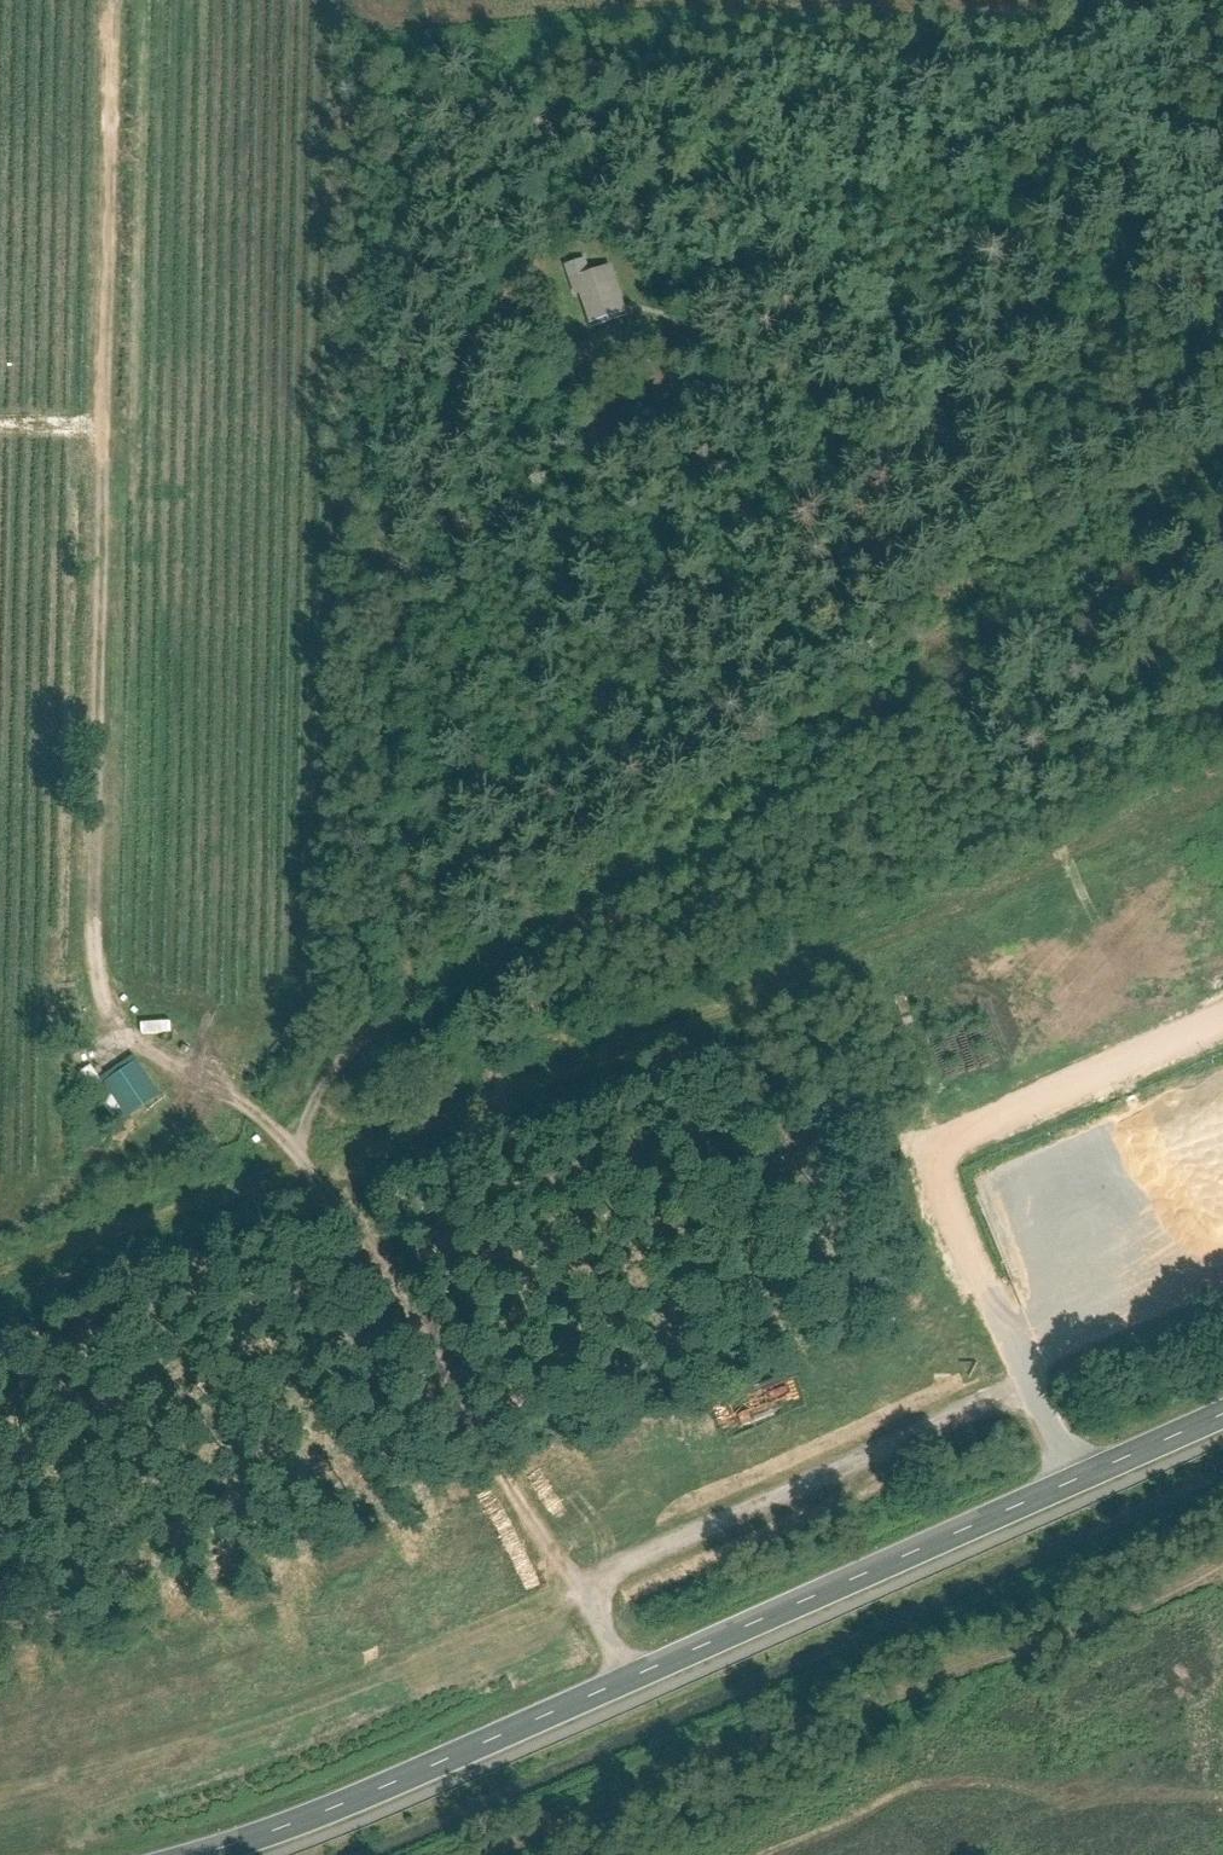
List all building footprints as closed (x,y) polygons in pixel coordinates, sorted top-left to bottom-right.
[(608,248),(571,263),(596,327),(633,313),(608,248)] [(137,1061),(105,1083),(122,1109),(129,1119),(162,1096),(137,1061)] [(129,1119),(122,1109),(109,1117),(115,1127),(129,1119)]
